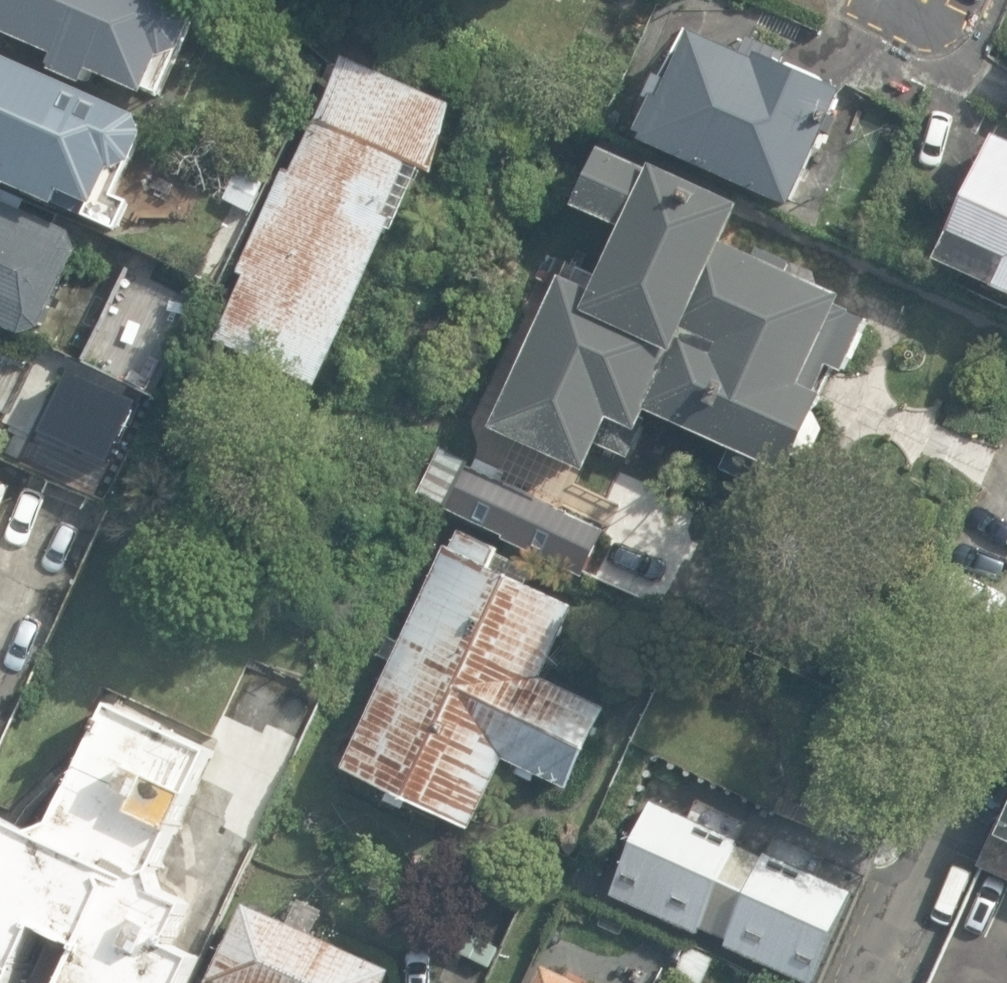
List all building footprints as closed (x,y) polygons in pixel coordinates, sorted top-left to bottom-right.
[(55,48),(49,62),(94,82),(100,68),(155,91),(171,54),(194,48),(207,18),(199,0),(0,0),(0,24),(55,48)] [(740,60),(698,41),(701,35),(685,28),(660,83),(658,82),(647,106),(652,108),(637,140),(645,143),(642,149),(794,218),(846,99),(829,91),(826,82),(795,68),(790,70),(784,68),(789,57),(749,39),(740,60)] [(146,112),(0,47),(0,157),(17,165),(11,179),(65,202),(71,188),(105,202),(121,165),(141,159),(154,131),(146,112)] [(457,114),(342,64),(216,352),(331,402),(457,114)] [(979,128),(931,246),(1006,276),(1006,139),(979,128)] [(652,178),(602,155),(575,215),(624,236),(604,281),(558,260),(547,284),(560,291),(515,387),(510,385),(497,411),(503,414),(492,437),(588,481),(602,450),(630,463),(650,419),(791,483),(801,460),(815,458),(826,436),(820,421),(827,405),(819,401),(830,375),(847,382),(871,328),(843,316),(847,305),(790,280),(796,270),(761,255),(757,266),(727,252),(743,215),(654,174),(652,178)] [(0,197),(0,319),(30,332),(57,322),(84,249),(78,231),(0,197)] [(0,327),(0,395),(19,335),(0,327)] [(587,577),(608,531),(475,471),(454,517),(587,577)] [(0,477),(0,526),(18,485),(0,477)] [(574,607),(445,549),(344,770),(473,832),(505,761),(569,792),(607,708),(543,678),(574,607)] [(101,693),(53,826),(0,815),(0,982),(34,982),(56,937),(89,956),(73,982),(206,982),(218,958),(191,936),(208,904),(175,885),(229,748),(101,693)] [(786,982),(820,982),(869,880),(662,782),(606,899),(786,982)] [(987,833),(1006,841),(1006,797),(987,833)] [(247,907),(218,982),(389,982),(393,976),(247,907)] [(532,968),(525,982),(572,982),(532,968)]
